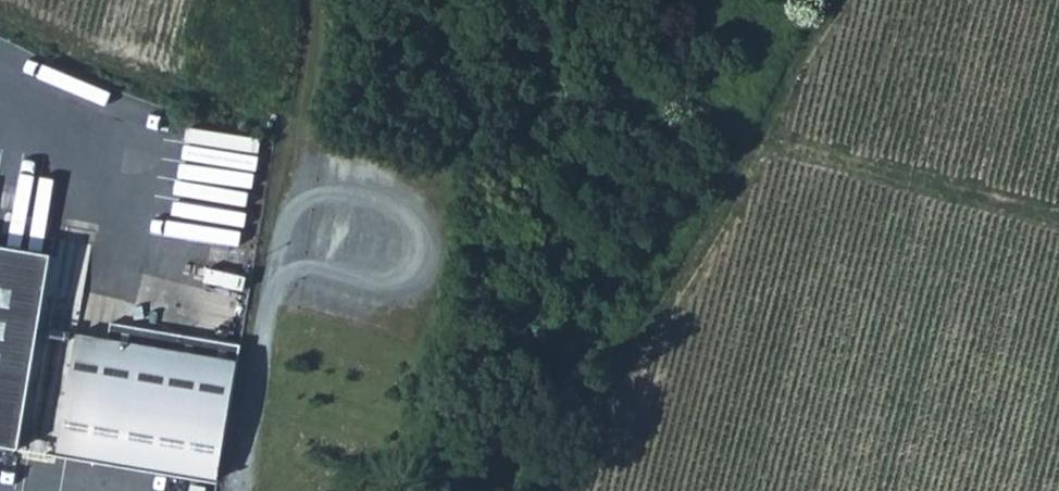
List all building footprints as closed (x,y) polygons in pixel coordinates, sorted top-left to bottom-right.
[(44,323),(49,299),(53,274),(56,255),(0,245),(0,445),(21,449),(22,446),(29,406),(35,376),(40,346),(44,323)] [(114,343),(241,364),(244,348),(221,343),(179,336),(134,328),(115,325),(113,338),(114,343)] [(223,457),(238,377),(241,364),(114,343),(80,336),(65,421),(59,455),(101,462),(187,477),(217,483),(223,457)]
